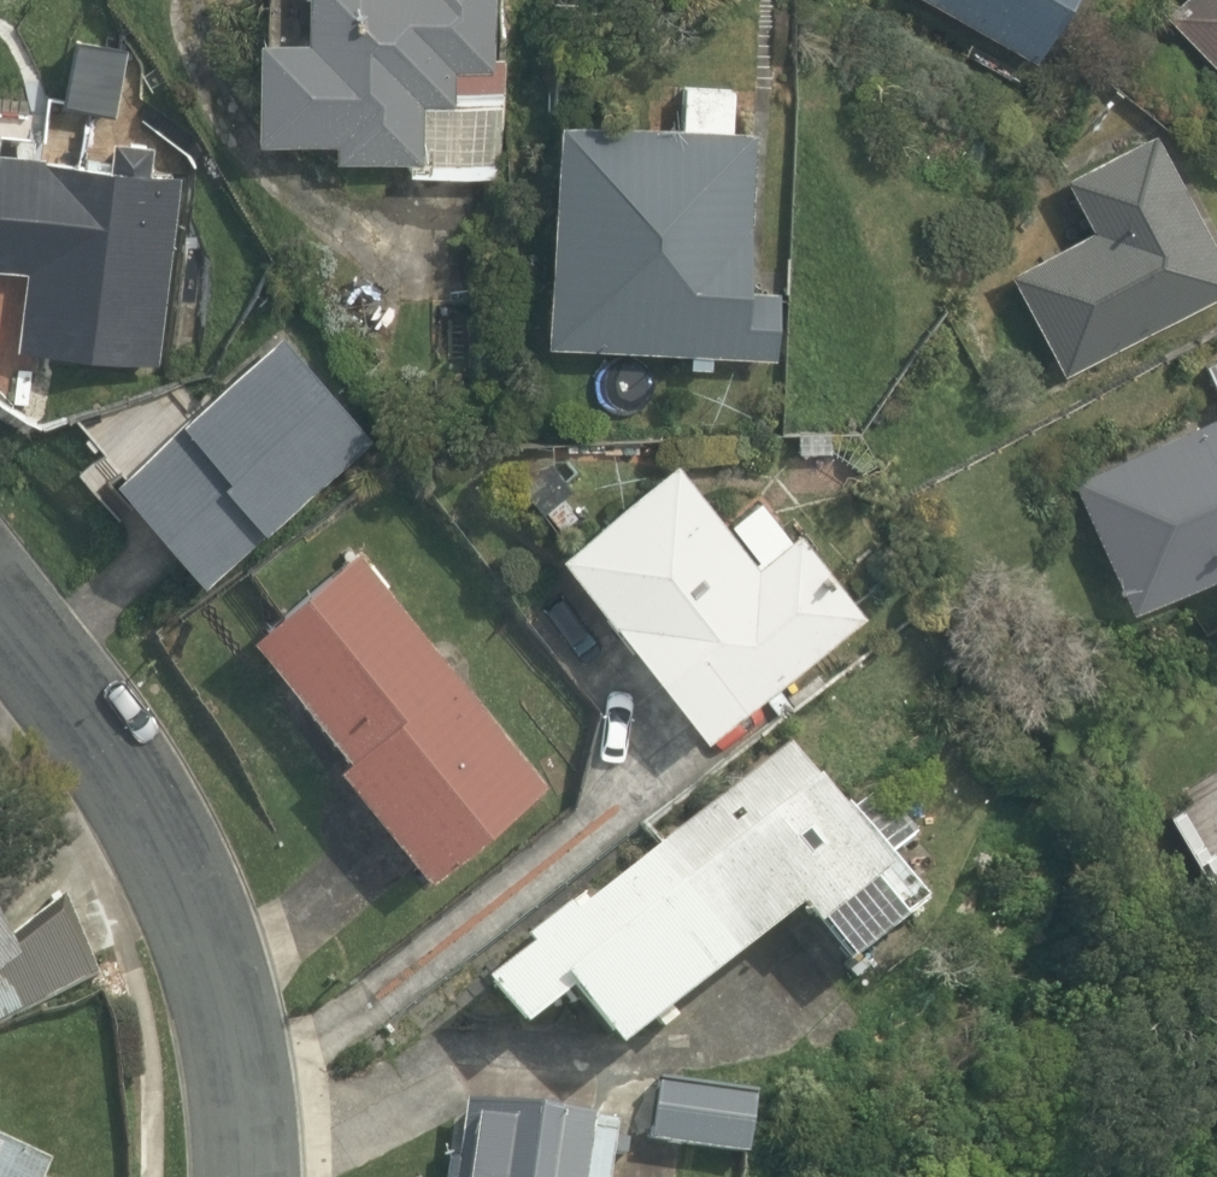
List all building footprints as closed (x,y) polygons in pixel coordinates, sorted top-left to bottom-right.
[(501,180),(507,91),(508,57),(496,57),(499,0),(313,0),(312,36),(264,34),(262,136),(339,139),(339,157),(413,159),(412,174),(501,180)] [(1039,60),(1073,0),(934,0),(1039,60)] [(1173,4),(1199,31),(1192,38),(1216,64),(1216,0),(1177,0),(1173,4)] [(133,45),(78,33),(63,102),(117,114),(133,45)] [(717,351),(780,355),(783,287),(755,285),(761,128),(737,127),(739,83),(687,81),(686,124),(565,116),(552,340),(694,349),(693,364),(715,366),(717,351)] [(1068,373),(1216,293),(1216,231),(1159,125),(1067,175),(1095,224),(1010,270),(1068,373)] [(114,161),(0,144),(0,260),(30,264),(20,343),(162,362),(186,171),(155,167),(158,143),(116,137),(114,161)] [(378,436),(289,330),(118,472),(209,583),(378,436)] [(679,405),(678,352),(604,354),(605,407),(679,405)] [(1136,605),(1216,567),(1216,412),(1074,476),(1136,605)] [(679,455),(565,547),(710,730),(870,604),(805,526),(797,533),(764,496),(732,521),(679,455)] [(563,525),(580,512),(564,494),(549,507),(563,525)] [(551,779),(361,544),(258,628),(354,749),(343,758),(434,873),(551,779)] [(847,804),(795,743),(581,909),(576,902),(532,936),(537,942),(492,979),(530,1026),(579,987),(625,1047),(807,905),(823,926),(827,922),(858,960),(933,897),(896,856),(923,836),(884,787),(858,808),(852,801),(847,804)] [(68,896),(14,937),(0,910),(0,1028),(102,975),(68,896)] [(760,1091),(662,1079),(653,1139),(752,1153),(760,1091)] [(621,1120),(468,1099),(457,1176),(613,1176),(621,1120)] [(55,1159),(0,1136),(0,1176),(47,1176),(55,1159)]
